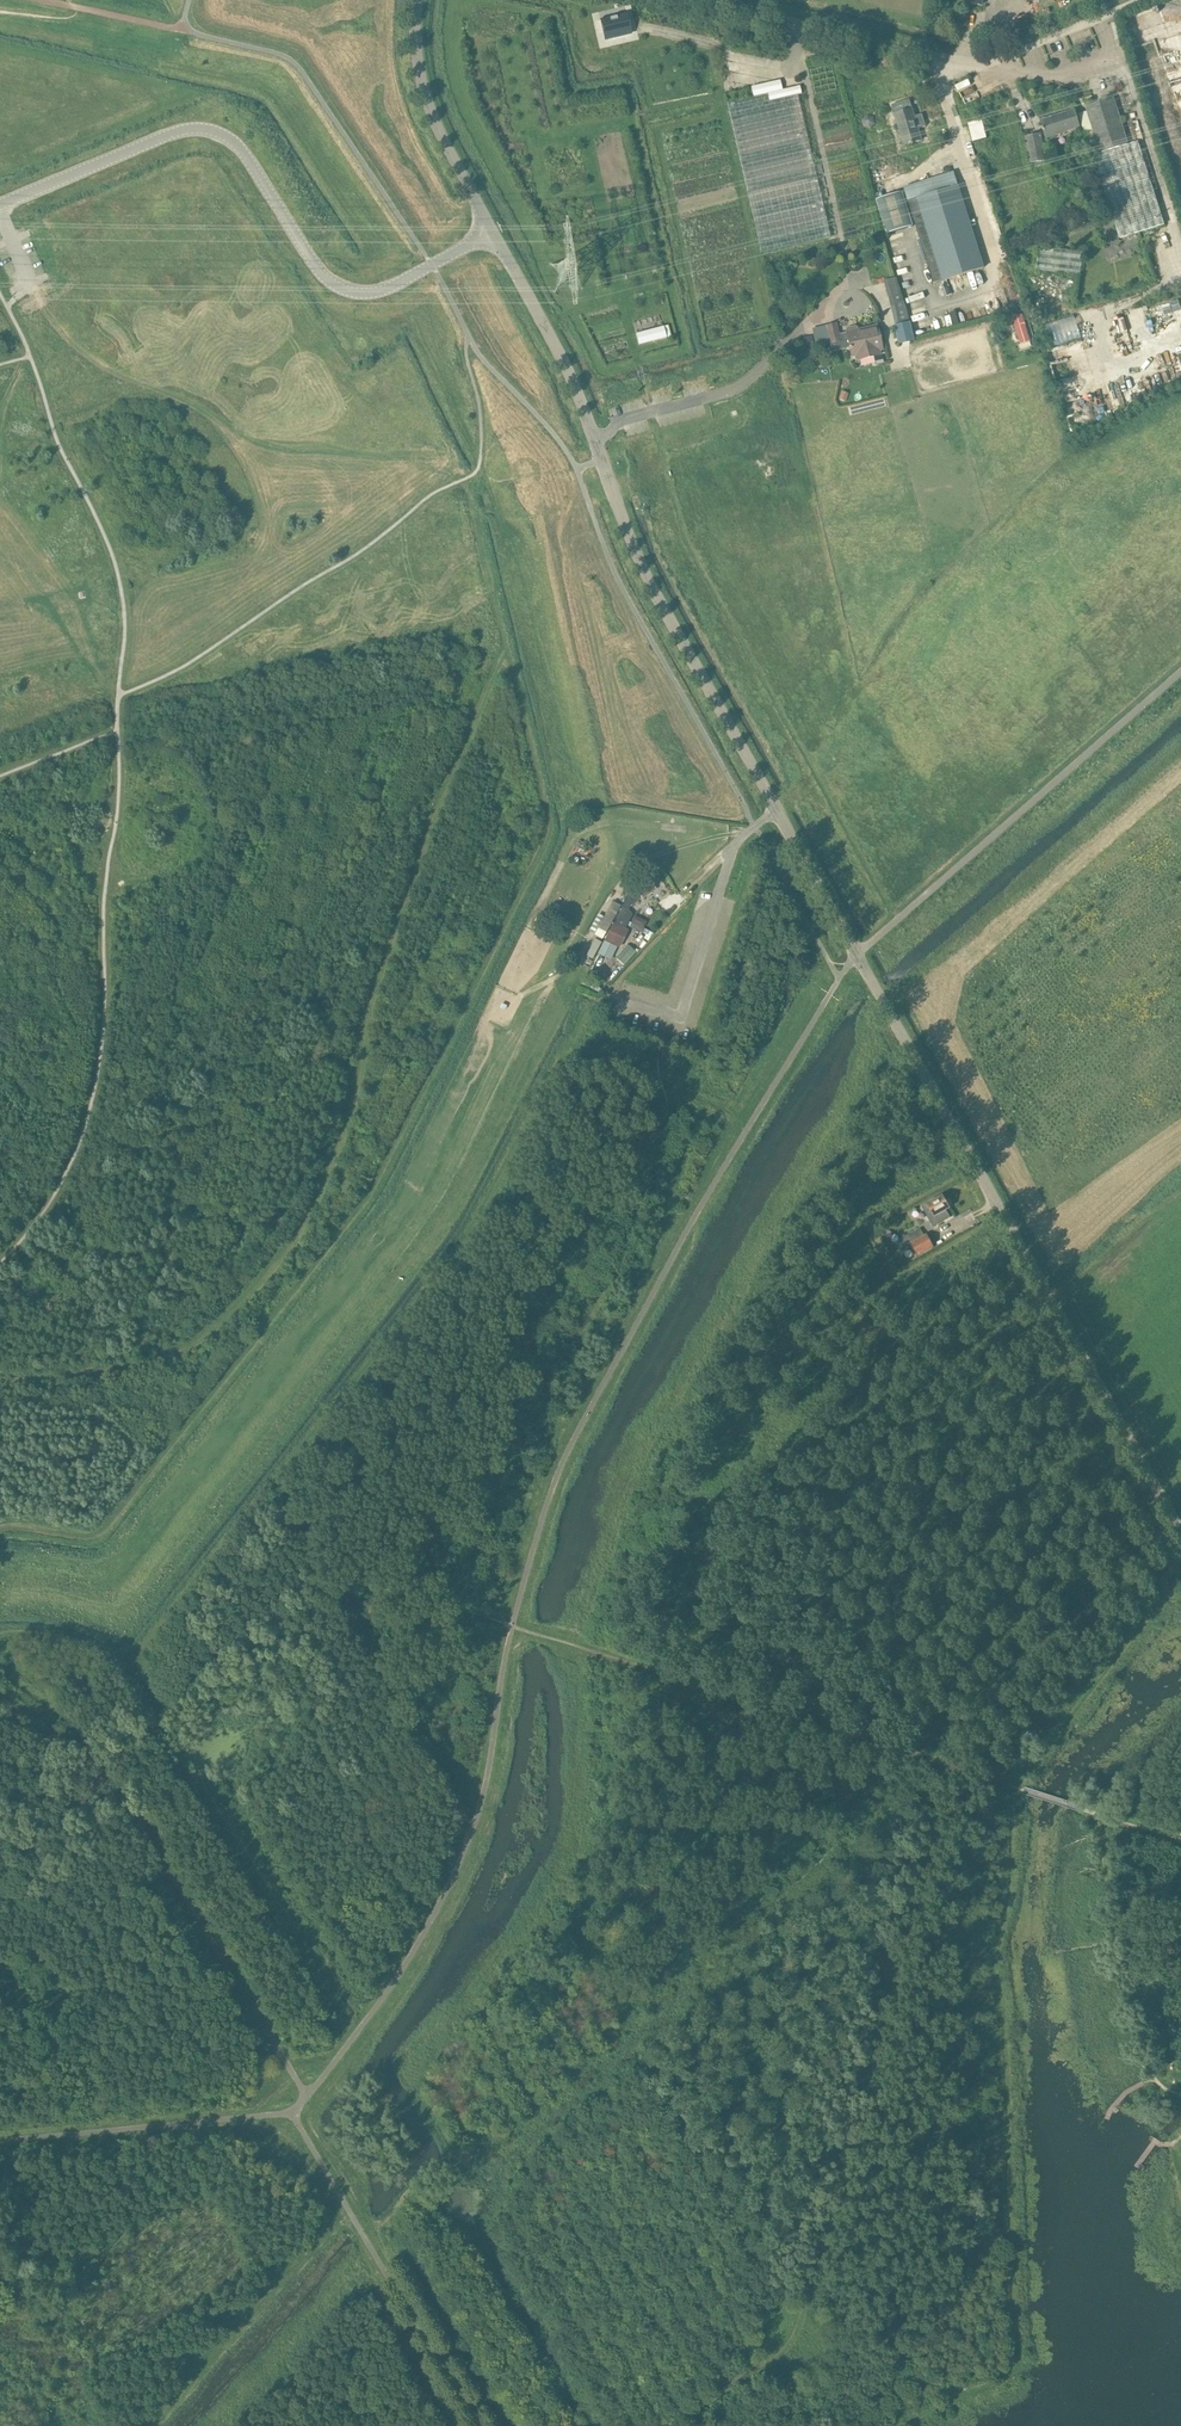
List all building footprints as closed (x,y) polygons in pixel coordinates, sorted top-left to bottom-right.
[(630,12),(596,20),(597,24),(599,23),(604,41),(633,34),(629,17),(631,17),(630,12)] [(830,237),(798,95),(801,94),(800,86),(782,90),(780,80),(751,86),(754,96),(726,102),(761,253),(830,237)] [(1092,105),(1086,107),(1087,111),(1079,114),(1089,149),(1098,146),(1100,153),(1093,155),(1119,239),(1164,225),(1138,141),(1128,144),(1114,98),(1092,105)] [(915,116),(913,110),(909,99),(892,105),(895,115),(904,145),(910,143),(911,145),(914,144),(913,143),(922,140),(918,129),(926,126),(923,117),(922,114),(915,116)] [(1074,109),(1041,120),(1046,138),(1080,127),(1074,109)] [(987,140),(982,120),(969,123),(974,143),(987,140)] [(1042,134),(1025,138),(1030,163),(1046,159),(1042,134)] [(914,218),(934,284),(984,268),(954,173),(904,189),(905,191),(914,218)] [(903,192),(876,200),(887,235),(914,226),(903,192)] [(1083,253),(1039,247),(1036,270),(1081,276),(1083,253)] [(836,324),(826,326),(812,329),(808,335),(802,336),(805,349),(830,344),(832,351),(848,347),(849,349),(850,349),(852,357),(855,356),(856,360),(880,355),(879,351),(883,350),(877,326),(858,330),(858,327),(855,325),(847,327),(845,330),(846,333),(839,335),(836,324)] [(663,326),(636,333),(639,345),(666,338),(663,326)] [(632,915),(627,908),(655,889),(649,880),(627,894),(622,906),(605,940),(620,948),(628,930),(625,928),(632,915)] [(613,901),(604,916),(598,913),(589,930),(595,934),(594,935),(602,939),(606,932),(621,905),(613,901)] [(549,923),(542,920),(542,921),(536,919),(535,922),(537,923),(535,928),(538,929),(537,931),(545,934),(549,923)] [(595,939),(586,956),(593,959),(602,942),(595,939)] [(628,944),(616,958),(624,965),(636,951),(628,944)] [(924,1205),(932,1218),(950,1208),(949,1207),(949,1204),(948,1202),(946,1201),(942,1195),(924,1205)] [(935,1232),(930,1223),(924,1226),(928,1235),(935,1232)] [(924,1236),(920,1229),(896,1243),(900,1250),(904,1248),(910,1260),(917,1256),(934,1247),(927,1234),(924,1236)]
